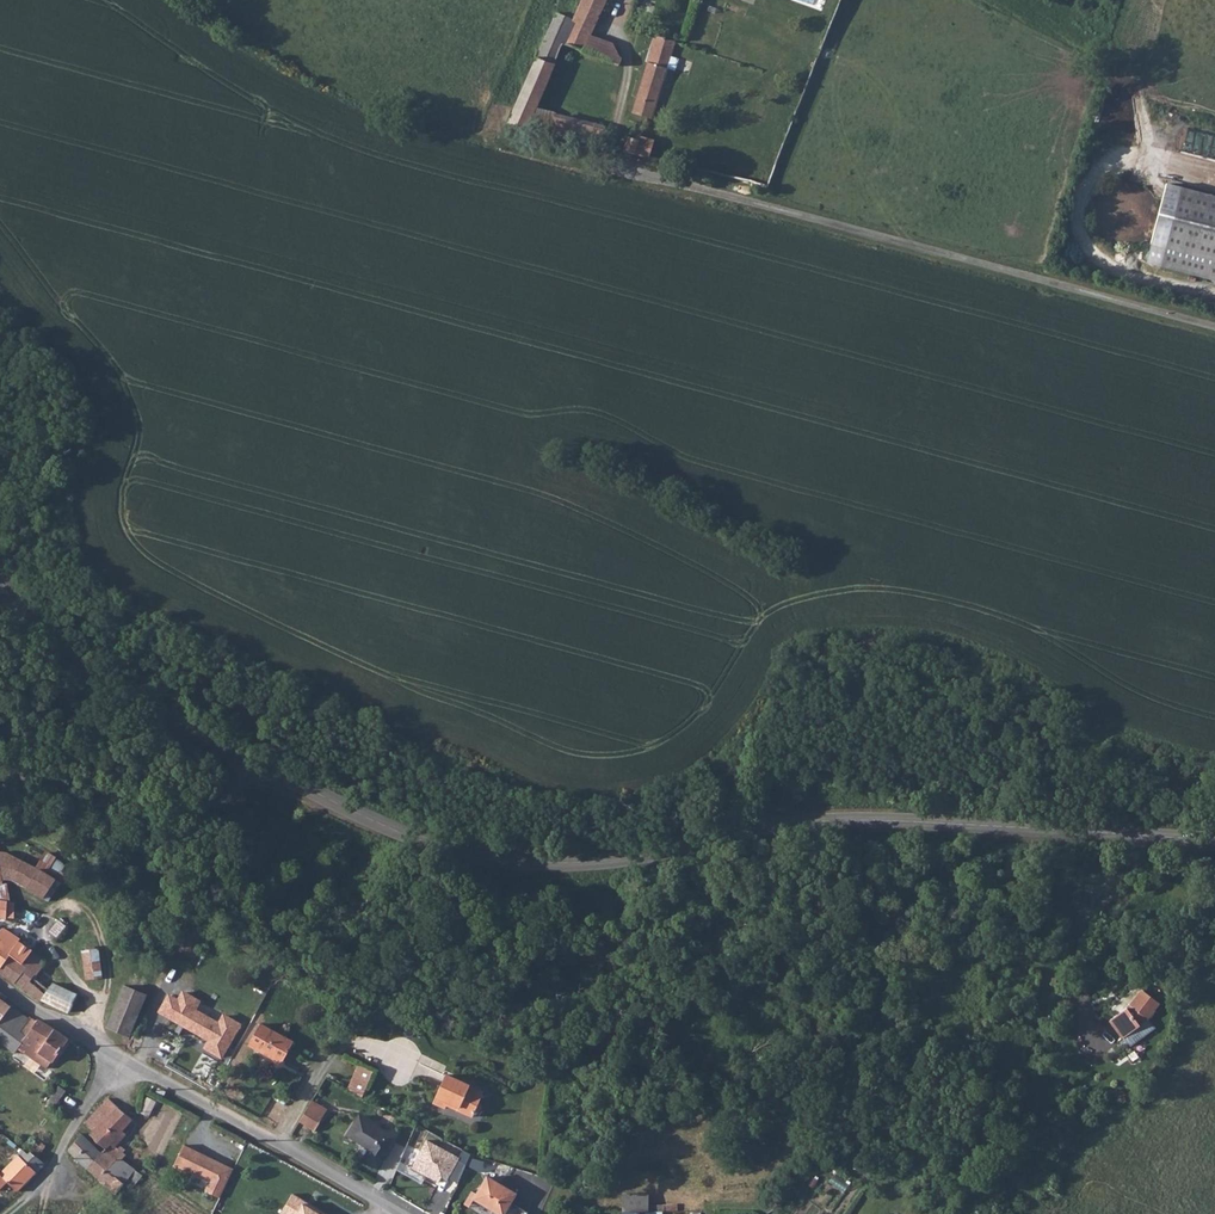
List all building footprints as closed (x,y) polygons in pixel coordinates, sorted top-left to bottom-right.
[(574,1),(581,3),(578,9),(574,20),(556,13),(509,123),(551,133),(557,113),(537,107),(557,63),(565,42),(583,48),(589,33),(592,34),(606,0),(574,0),(574,1)] [(615,42),(592,34),(589,33),(583,48),(565,42),(557,63),(583,70),(608,77),(614,79),(621,57),(615,42)] [(653,118),(657,104),(667,69),(675,43),(656,36),(655,38),(633,112),(647,116),(653,118)] [(676,72),(667,69),(657,104),(666,107),(676,72)] [(603,146),(608,126),(557,113),(551,133),(603,146)] [(650,157),(655,140),(640,135),(639,139),(628,136),(624,151),(650,157)] [(1149,263),(1214,280),(1214,215),(1164,202),(1149,263)] [(14,879),(24,859),(8,850),(1,850),(0,850),(0,855),(3,879),(5,879),(14,879)] [(14,879),(21,882),(31,863),(24,859),(14,879)] [(58,878),(31,863),(21,882),(46,897),(53,887),(58,889),(64,881),(58,878)] [(8,909),(9,901),(0,899),(0,917),(7,918),(8,909)] [(9,901),(8,909),(15,910),(16,902),(9,901)] [(16,958),(18,959),(27,945),(19,940),(20,937),(4,926),(0,931),(0,969),(1,969),(11,955),(16,958)] [(33,949),(27,945),(18,959),(24,962),(32,950),(33,949)] [(103,977),(100,947),(84,949),(87,979),(103,977)] [(24,962),(18,959),(16,958),(5,975),(21,986),(25,989),(41,971),(44,967),(47,962),(32,950),(24,962)] [(5,975),(16,958),(11,955),(1,969),(0,969),(0,972),(5,975)] [(58,978),(53,974),(44,967),(41,971),(25,989),(37,998),(41,1002),(44,997),(44,995),(54,982),(55,983),(58,978)] [(69,1011),(73,1002),(63,997),(66,988),(55,983),(54,982),(44,995),(44,997),(50,1003),(69,1011)] [(130,1036),(147,994),(125,985),(108,1027),(130,1036)] [(76,993),(66,988),(63,997),(73,1002),(76,993)] [(1141,988),(1129,1003),(1108,1018),(1120,1036),(1147,1018),(1146,1016),(1158,1002),(1141,988)] [(165,992),(153,1012),(205,1042),(200,1050),(219,1061),(240,1026),(221,1015),(216,1024),(193,1011),(198,1002),(179,990),(174,998),(165,992)] [(6,1002),(0,1010),(0,1012),(3,1014),(11,1005),(6,1002)] [(0,1022),(0,1039),(16,1051),(20,1045),(28,1034),(22,1030),(29,1017),(13,1006),(6,1016),(0,1022)] [(31,1015),(29,1017),(22,1030),(28,1034),(20,1045),(32,1053),(36,1048),(53,1060),(70,1038),(40,1018),(39,1020),(31,1015)] [(282,1060),(293,1040),(260,1023),(249,1044),(261,1051),(262,1049),(282,1060)] [(48,1067),(53,1060),(36,1048),(32,1053),(20,1045),(16,1051),(28,1059),(31,1055),(48,1067)] [(483,1099),(482,1097),(485,1089),(446,1073),(433,1101),(446,1106),(448,1101),(459,1105),(458,1108),(474,1115),(475,1113),(477,1114),(478,1110),(481,1109),(483,1107),(484,1104),(484,1101),(483,1099)] [(49,1103),(50,1103),(55,1108),(68,1090),(60,1085),(49,1103)] [(112,1142),(123,1130),(133,1119),(110,1098),(87,1122),(94,1129),(90,1134),(97,1141),(106,1149),(88,1169),(99,1179),(116,1160),(123,1160),(127,1154),(117,1146),(112,1142)] [(312,1099),(300,1120),(315,1128),(327,1108),(312,1099)] [(389,1133),(369,1121),(357,1141),(371,1149),(366,1159),(379,1167),(384,1157),(399,1132),(392,1128),(389,1133)] [(117,1146),(127,1134),(123,1130),(112,1142),(117,1146)] [(91,1141),(82,1133),(68,1150),(75,1157),(91,1141)] [(141,1148),(145,1142),(138,1138),(135,1144),(141,1148)] [(28,1152),(36,1159),(39,1155),(46,1144),(40,1140),(32,1151),(28,1152)] [(95,1144),(91,1141),(75,1157),(88,1169),(106,1149),(97,1141),(95,1144)] [(456,1158),(423,1142),(409,1168),(439,1183),(441,1179),(445,1181),(456,1158)] [(153,1152),(156,1148),(149,1144),(147,1149),(153,1152)] [(181,1147),(171,1168),(206,1184),(202,1192),(217,1199),(230,1170),(181,1147)] [(28,1152),(24,1149),(0,1174),(9,1182),(18,1191),(36,1173),(46,1163),(39,1155),(36,1159),(28,1152)] [(125,1161),(123,1161),(123,1160),(116,1160),(99,1179),(116,1194),(120,1189),(126,1193),(131,1187),(125,1182),(135,1169),(125,1161)] [(6,1185),(9,1182),(0,1174),(0,1180),(6,1185)] [(489,1176),(475,1198),(501,1213),(505,1213),(517,1193),(489,1176)] [(305,1203),(306,1200),(294,1192),(281,1212),(285,1213),(323,1213),(305,1203)] [(645,1210),(645,1192),(619,1193),(620,1211),(634,1210),(645,1210)] [(305,1203),(323,1213),(327,1213),(306,1200),(305,1203)] [(125,1210),(120,1205),(116,1209),(121,1213),(125,1210)]
